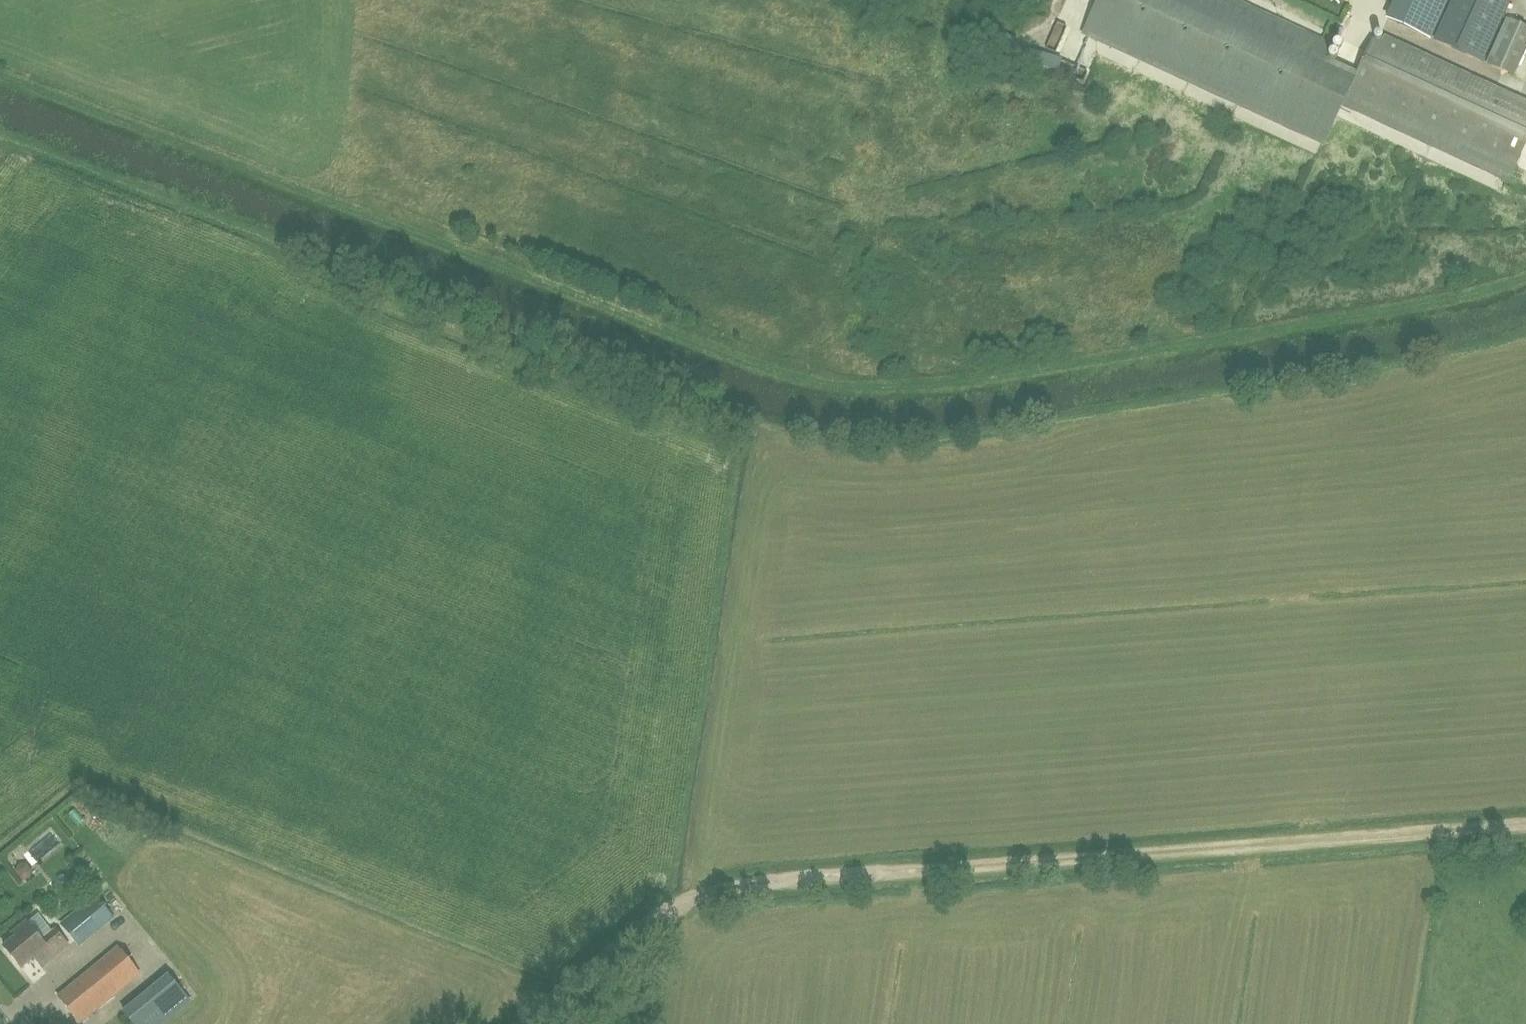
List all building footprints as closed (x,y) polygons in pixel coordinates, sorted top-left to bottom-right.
[(1515,165),(1525,141),(1525,102),(1384,37),(1381,43),(1373,39),(1357,74),(1324,59),(1331,44),(1236,0),(1097,0),(1090,16),(1333,125),(1350,89),(1515,165)] [(1387,19),(1429,38),(1445,0),(1395,0),(1387,19)] [(1507,1),(1506,0),(1453,0),(1435,40),(1480,61),(1507,1)] [(1015,3),(1015,16),(1048,16),(1048,3),(1015,3)] [(1484,63),(1514,76),(1525,50),(1525,26),(1506,17),(1484,63)] [(1046,49),(1055,52),(1064,27),(1055,24),(1046,49)] [(79,947),(113,919),(95,897),(61,925),(79,947)] [(20,969),(33,959),(42,969),(47,964),(68,946),(56,932),(43,943),(23,921),(9,933),(14,939),(2,949),(20,969)] [(79,1023),(139,974),(118,948),(58,998),(79,1023)] [(118,1005),(131,1023),(159,1023),(189,1005),(168,973),(118,1005)]
